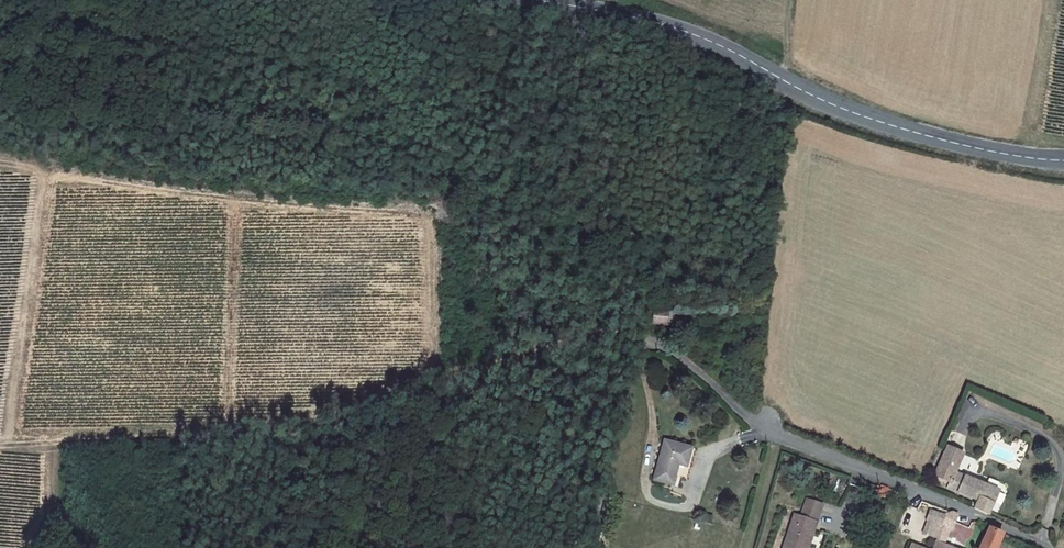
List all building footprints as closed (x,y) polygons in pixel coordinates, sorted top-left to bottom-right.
[(683,322),(684,312),(655,307),(653,316),(662,318),(683,322)] [(680,337),(683,322),(662,318),(659,333),(680,337)] [(210,430),(218,429),(217,420),(209,420),(210,430)] [(655,484),(675,488),(679,465),(687,467),(691,450),(663,444),(655,484)] [(982,498),(979,507),(991,512),(1001,487),(988,482),(988,484),(957,471),(965,451),(950,446),(938,475),(954,481),(952,486),(982,498)] [(861,486),(855,484),(852,484),(854,487),(852,491),(857,493),(861,486)] [(793,514),(783,547),(807,547),(822,503),(808,498),(801,517),(793,514)] [(939,521),(951,526),(956,513),(944,508),(939,521)] [(939,521),(931,541),(943,546),(951,526),(939,521)] [(987,526),(979,547),(993,547),(999,531),(987,526)]
